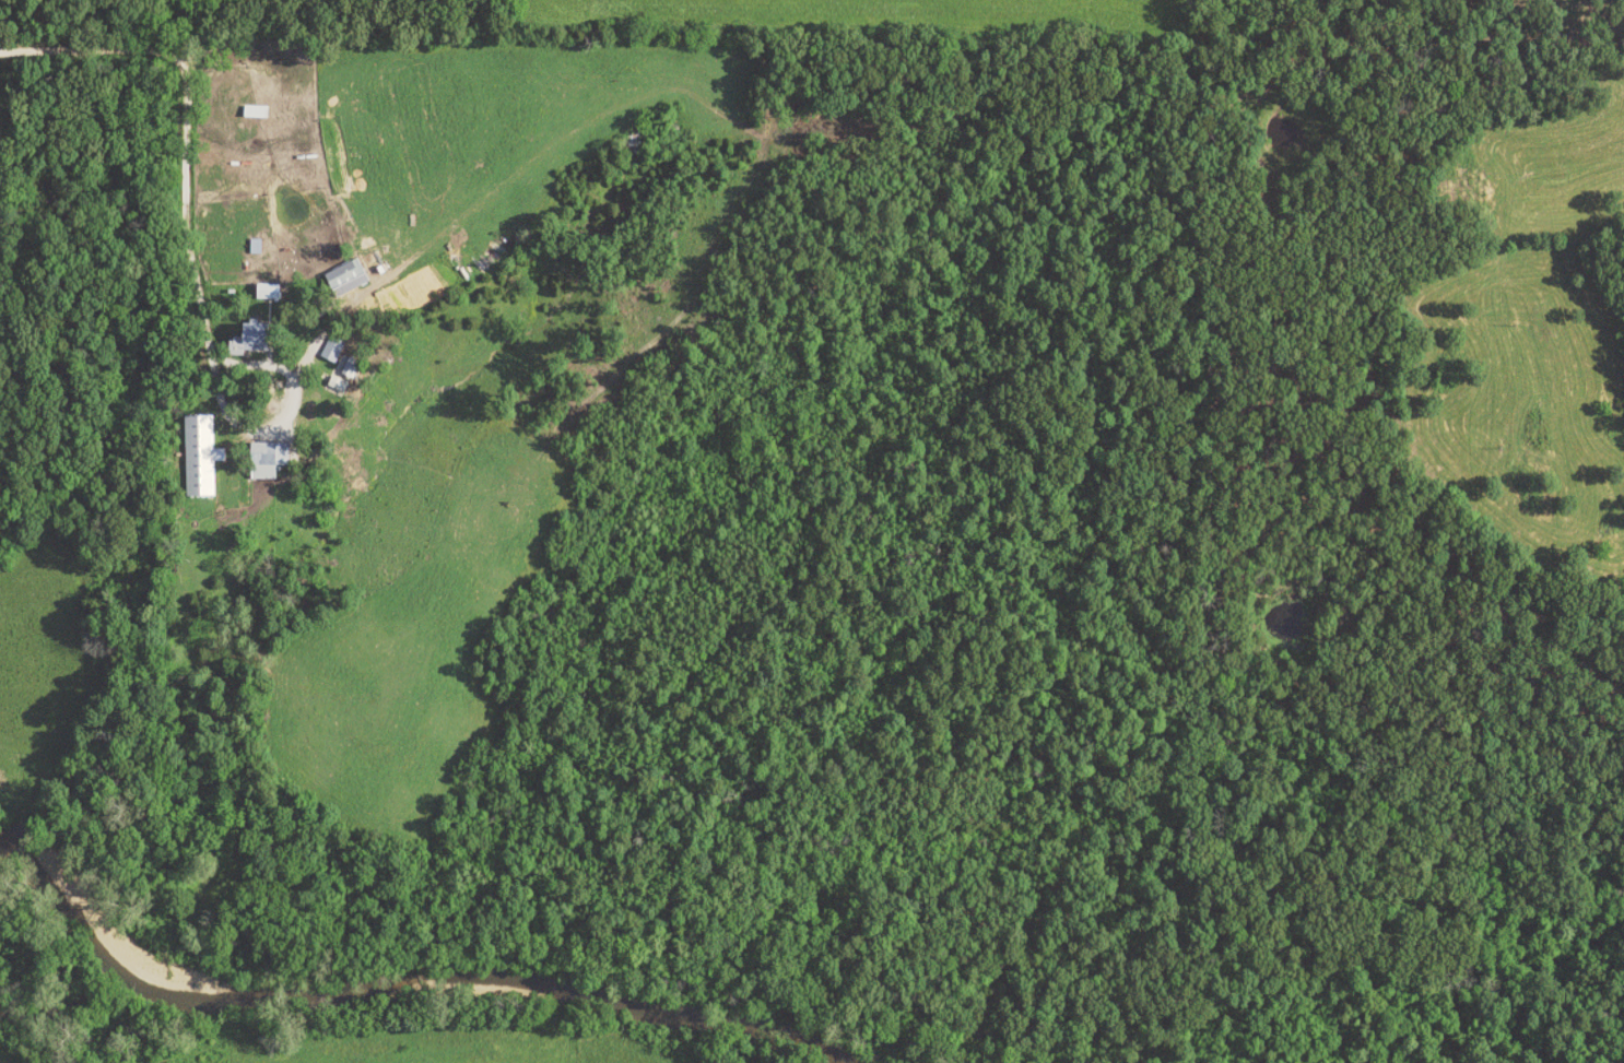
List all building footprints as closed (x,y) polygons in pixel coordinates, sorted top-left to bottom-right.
[(331,300),(368,281),(356,258),(319,277),(331,300)] [(280,286),(253,285),(253,300),(280,300),(280,286)] [(243,357),(243,350),(254,350),(255,321),(246,320),(246,325),(234,325),(233,340),(223,340),(223,357),(243,357)] [(345,342),(327,336),(319,359),(337,365),(345,342)] [(186,498),(215,497),(214,462),(226,462),(225,450),(213,450),(212,416),(183,417),(186,498)] [(246,480),(274,480),(274,467),(286,467),(286,444),(245,445),(246,480)]
